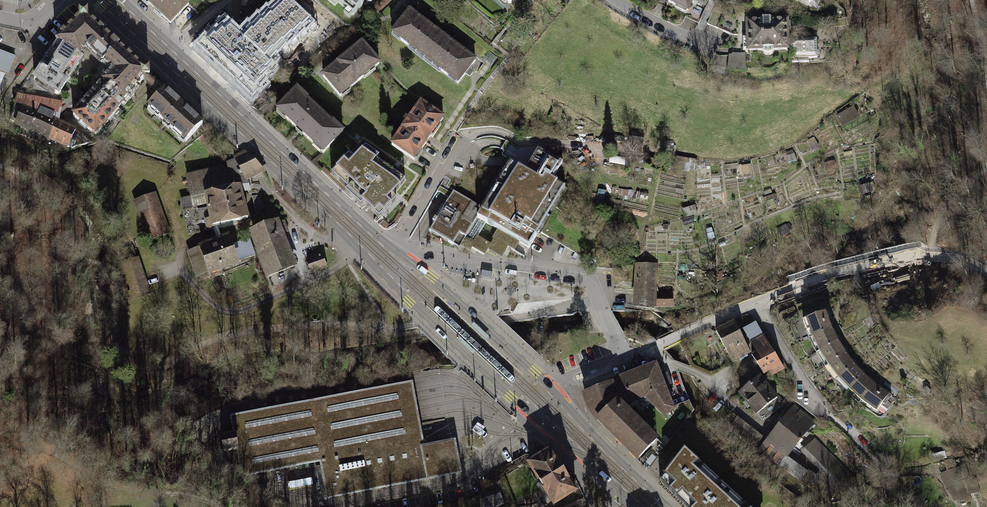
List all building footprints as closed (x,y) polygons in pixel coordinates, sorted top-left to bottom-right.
[(173,22),(175,19),(189,4),(184,0),(149,0),(173,22)] [(275,65),(281,58),(283,60),(291,51),(292,52),(300,44),(301,45),(311,35),(311,36),(319,27),(289,0),(279,0),(265,15),(262,12),(255,20),(258,22),(243,39),(267,61),(269,64),(271,62),(275,65)] [(342,6),(351,14),(355,9),(362,1),(363,0),(335,0),(342,6)] [(668,3),(689,13),(695,0),(669,0),(668,3)] [(55,40),(58,42),(82,57),(88,49),(103,63),(119,45),(84,10),(79,10),(79,16),(55,40)] [(390,35),(423,60),(442,35),(410,10),(401,21),(390,35)] [(789,20),(747,21),(747,37),(742,40),(742,51),(762,51),(763,54),(765,56),(768,57),(771,56),(773,54),(773,51),(790,51),(789,20)] [(269,69),(271,66),(269,64),(267,61),(243,39),(225,22),(205,44),(246,82),(249,78),(263,91),(272,82),(271,71),(269,69)] [(475,60),(442,35),(423,60),(455,85),(466,71),(475,60)] [(792,37),(791,38),(792,64),(809,63),(809,59),(826,59),(826,40),(798,41),(798,38),(796,37),(794,36),(792,37)] [(82,57),(58,42),(45,62),(69,77),(82,57)] [(362,42),(320,76),(340,100),(381,66),(362,42)] [(111,71),(95,88),(117,108),(145,75),(149,76),(148,72),(119,45),(103,63),(111,71)] [(0,50),(0,88),(15,56),(0,50)] [(745,55),(729,54),(729,71),(746,72),(745,55)] [(57,95),(69,77),(45,62),(40,59),(29,76),(57,95)] [(117,108),(95,88),(72,114),(96,134),(101,128),(106,132),(123,112),(117,108)] [(202,122),(165,88),(147,106),(185,141),(202,122)] [(306,97),(297,89),(275,113),(321,155),(343,131),(333,122),(332,123),(305,99),(306,97)] [(25,108),(53,121),(56,110),(58,106),(52,101),(17,95),(9,120),(18,123),(25,108)] [(406,123),(392,144),(414,160),(431,135),(432,136),(440,124),(439,123),(443,117),(420,102),(409,119),(405,117),(403,121),(406,123)] [(853,105),(837,117),(843,126),(860,114),(853,105)] [(53,121),(25,108),(18,123),(24,126),(20,134),(37,141),(40,133),(72,147),(90,142),(76,131),(53,121)] [(479,210),(450,193),(435,219),(433,218),(430,222),(432,223),(427,231),(451,245),(451,244),(457,234),(463,237),(465,235),(474,240),(476,237),(484,222),(495,229),(517,242),(527,247),(563,186),(557,183),(550,179),(560,162),(550,156),(535,147),(523,169),(518,166),(508,160),(479,210)] [(355,157),(349,154),(332,172),(380,217),(397,198),(393,193),(401,184),(405,178),(362,149),(355,157)] [(232,159),(235,161),(245,178),(247,178),(263,169),(245,153),(232,159)] [(227,165),(227,167),(187,177),(190,196),(191,200),(205,196),(204,195),(239,186),(238,179),(245,178),(235,161),(227,165)] [(737,177),(753,175),(752,164),(736,166),(737,177)] [(206,222),(208,231),(235,224),(234,220),(247,217),(240,188),(249,186),(247,178),(245,178),(238,179),(239,186),(204,195),(205,196),(191,200),(193,209),(206,205),(210,221),(206,222)] [(132,201),(147,242),(171,234),(156,193),(132,201)] [(261,194),(251,196),(254,206),(263,204),(261,194)] [(193,209),(191,200),(190,196),(179,199),(188,235),(208,231),(206,222),(210,221),(206,205),(193,209)] [(279,218),(247,231),(267,280),(299,267),(286,234),(290,232),(285,220),(281,222),(279,218)] [(517,242),(495,229),(491,237),(492,238),(488,244),(484,250),(481,249),(481,248),(472,243),(472,242),(463,237),(457,234),(451,244),(457,248),(458,246),(467,251),(469,247),(482,255),(486,249),(500,258),(506,246),(513,250),(517,242)] [(230,236),(187,252),(198,282),(241,266),(239,261),(255,255),(249,238),(233,244),(230,236)] [(476,237),(474,240),(472,242),(472,243),(481,248),(481,249),(484,250),(488,244),(476,237)] [(133,247),(118,251),(121,262),(136,257),(133,247)] [(320,254),(306,259),(311,272),(325,267),(320,254)] [(129,301),(151,294),(140,256),(136,257),(121,262),(130,291),(127,292),(129,301)] [(655,266),(635,265),(634,306),(673,307),(673,292),(664,291),(664,295),(655,295),(655,266)] [(493,272),(482,270),(481,277),(492,279),(493,272)] [(832,328),(825,310),(802,319),(809,337),(812,336),(832,328)] [(733,322),(716,331),(721,342),(729,338),(734,347),(744,342),(733,322)] [(754,322),(742,329),(747,340),(760,333),(754,322)] [(838,340),(832,328),(812,336),(820,350),(838,340)] [(761,373),(778,363),(761,334),(749,342),(755,352),(750,354),(761,373)] [(749,351),(744,342),(734,347),(729,338),(721,342),(731,361),(737,357),(739,360),(746,356),(745,353),(749,351)] [(846,352),(838,340),(820,350),(828,364),(846,352)] [(854,363),(846,352),(828,364),(838,377),(854,363)] [(864,373),(854,363),(838,377),(848,389),(864,373)] [(656,366),(586,393),(588,400),(591,406),(595,412),(600,418),(598,421),(602,425),(605,423),(640,457),(655,441),(657,438),(619,401),(647,390),(649,395),(646,397),(665,416),(673,407),(656,366)] [(874,383),(864,373),(848,389),(861,400),(874,383)] [(763,421),(783,405),(760,376),(740,393),(763,421)] [(877,386),(874,383),(861,400),(859,402),(868,408),(869,406),(876,411),(880,406),(886,411),(891,404),(887,401),(895,390),(882,380),(877,386)] [(422,442),(423,442),(422,435),(420,426),(418,417),(417,408),(415,399),(413,390),(412,383),(231,417),(234,434),(221,437),(224,452),(237,449),(242,473),(242,476),(247,475),(321,461),(422,442)] [(758,433),(750,444),(779,466),(786,457),(807,430),(809,432),(816,423),(795,407),(794,409),(790,406),(788,409),(791,412),(790,413),(785,409),(774,424),(779,427),(768,441),(758,433)] [(839,412),(833,414),(841,422),(844,418),(839,412)] [(750,444),(758,433),(738,417),(730,428),(750,444)] [(423,447),(429,479),(460,473),(454,441),(423,447)] [(855,482),(814,441),(804,452),(844,492),(855,482)] [(423,447),(422,442),(321,461),(328,498),(429,479),(423,447)] [(549,443),(524,458),(552,504),(577,488),(549,443)] [(209,453),(196,446),(192,452),(205,459),(209,453)] [(660,480),(683,504),(713,475),(684,449),(675,461),(672,457),(664,468),(667,471),(660,480)] [(786,457),(779,466),(800,481),(807,472),(786,457)] [(736,496),(713,475),(683,504),(687,506),(725,506),(736,496)] [(481,499),(484,506),(494,506),(504,503),(500,492),(481,499)] [(736,496),(725,506),(748,506),(736,496)]
